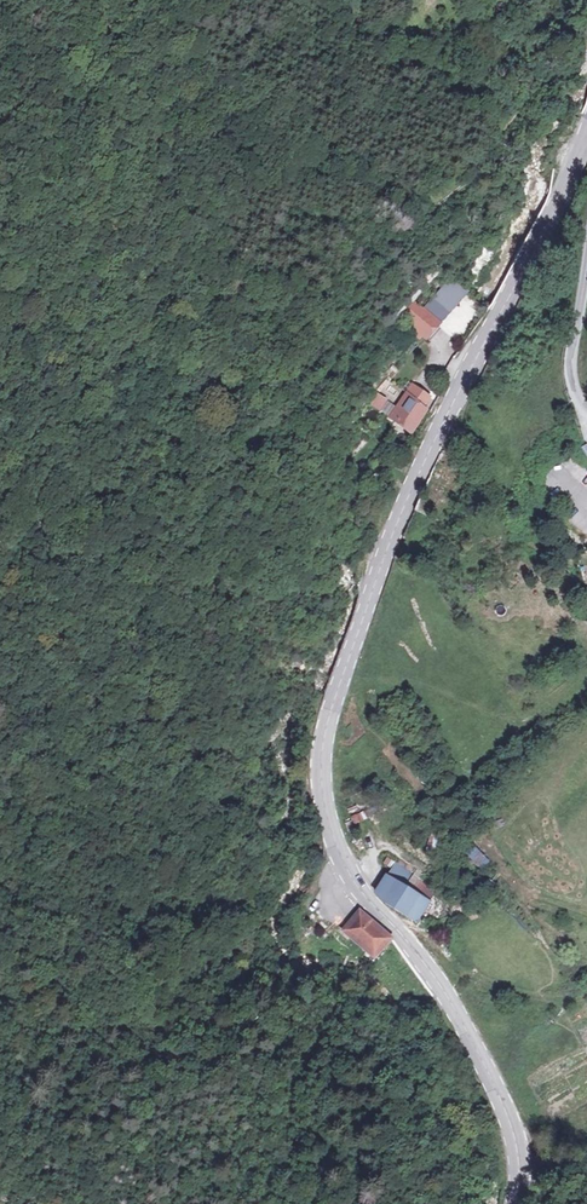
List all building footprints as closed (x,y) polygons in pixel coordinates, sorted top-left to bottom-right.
[(430,309),(420,301),(407,316),(435,339),(477,292),(459,277),(430,309)] [(433,399),(413,383),(394,420),(414,436),(433,399)] [(370,404),(387,416),(395,404),(378,392),(370,404)] [(353,825),(367,820),(364,811),(350,816),(353,825)] [(426,846),(436,850),(440,839),(430,835),(426,846)] [(472,844),(464,853),(480,869),(488,861),(472,844)] [(430,877),(398,858),(386,876),(390,883),(426,907),(440,883),(438,881),(442,874),(435,870),(430,877)] [(394,941),(362,909),(346,932),(379,959),(394,941)]
